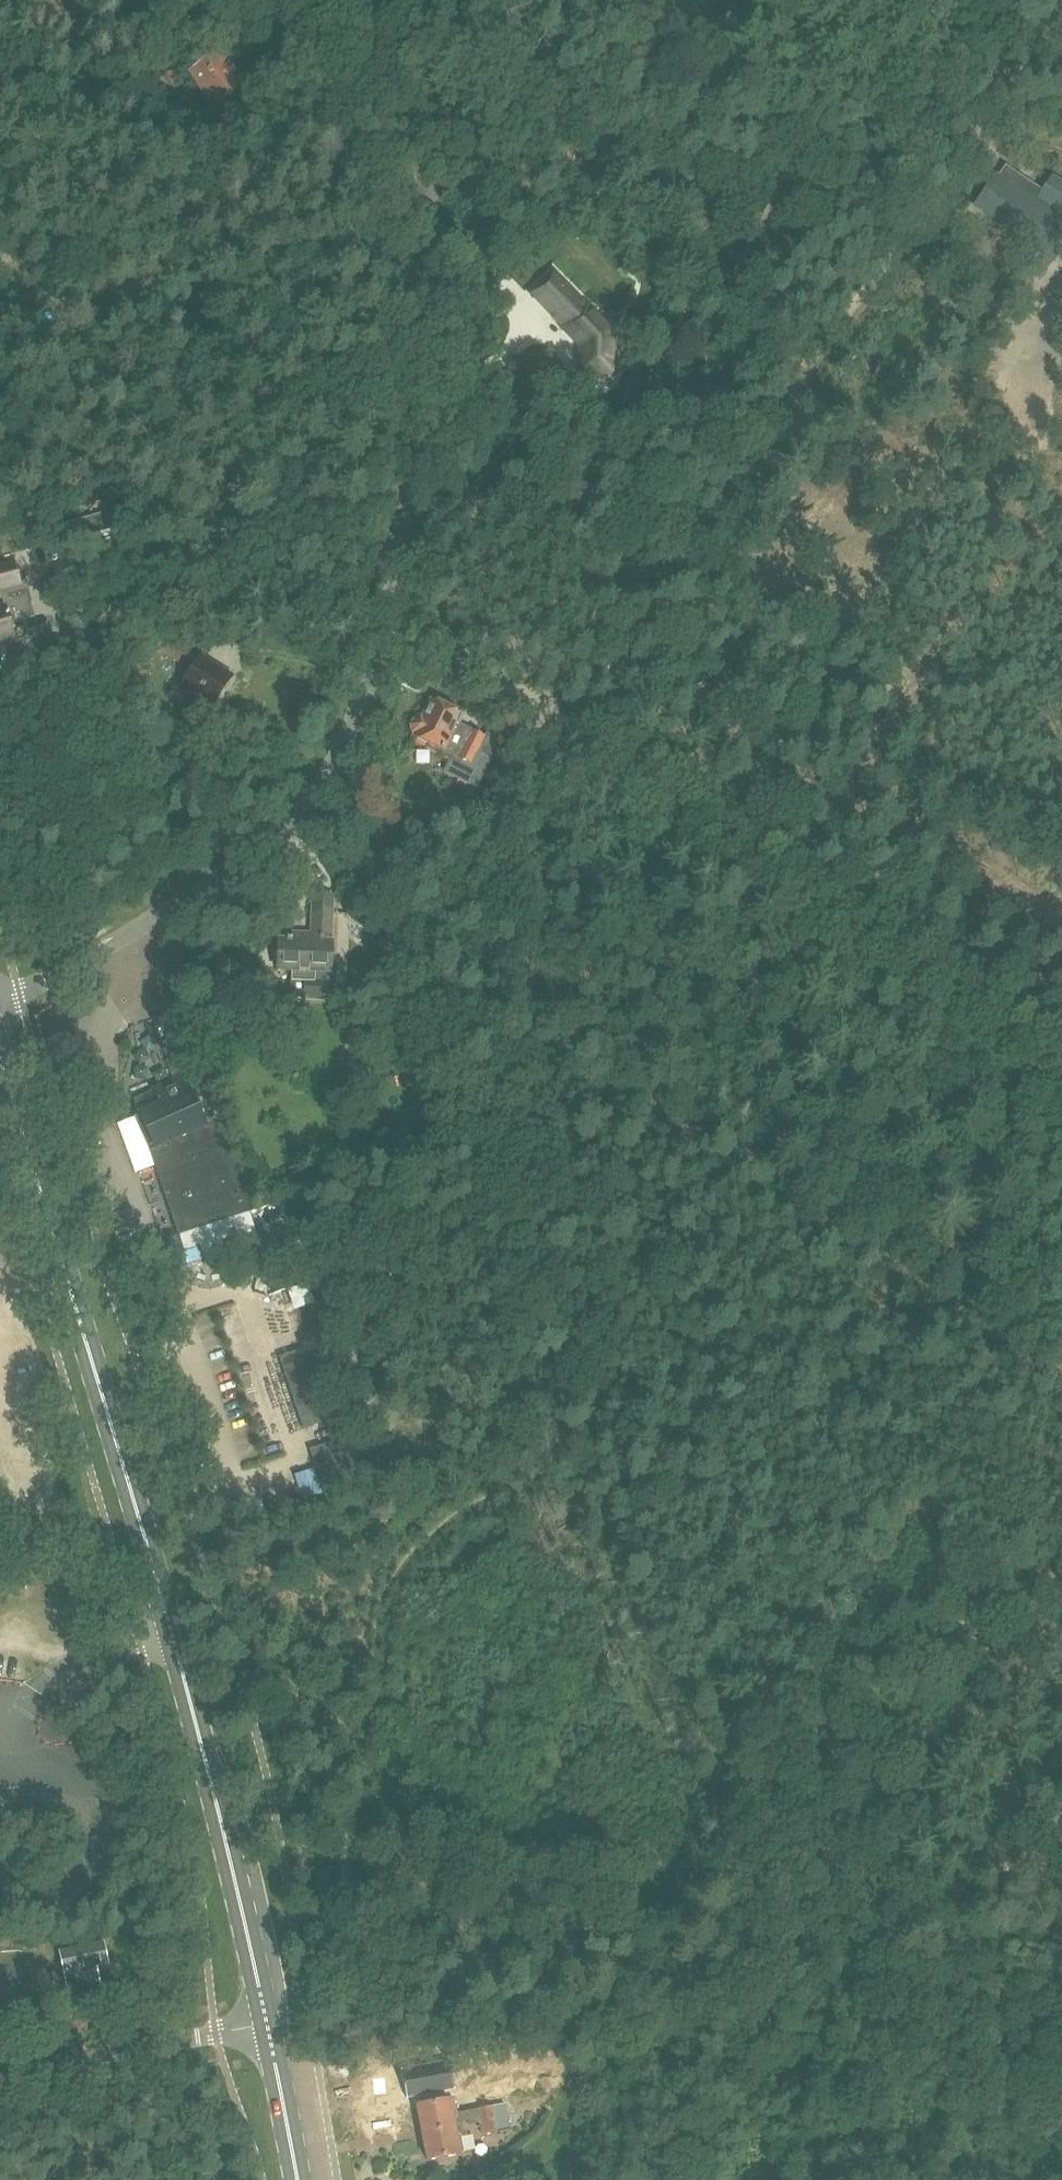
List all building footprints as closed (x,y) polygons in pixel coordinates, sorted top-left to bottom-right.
[(230,92),(235,89),(226,74),(231,70),(221,54),(205,65),(208,70),(196,77),(216,107),(233,96),(230,92)] [(1005,164),(997,176),(996,175),(975,206),(1053,260),(1061,247),(1061,182),(1052,175),(1042,190),(1005,164)] [(554,273),(532,294),(564,327),(563,329),(580,347),(580,373),(614,374),(614,333),(588,305),(586,306),(554,273)] [(115,512),(81,521),(85,537),(119,528),(115,512)] [(21,584),(15,561),(0,565),(0,589),(21,584)] [(14,637),(11,628),(15,627),(12,616),(9,617),(6,609),(0,610),(0,640),(14,637)] [(183,687),(200,698),(194,707),(209,717),(215,707),(212,706),(230,677),(201,658),(183,687)] [(426,747),(455,762),(449,775),(475,788),(490,758),(478,751),(485,737),(457,723),(461,714),(433,700),(423,718),(420,717),(415,720),(412,725),(414,730),(416,732),(414,736),(428,743),(426,747)] [(330,971),(332,942),(330,942),(332,896),(313,895),(312,934),(296,933),(295,941),(279,940),(278,968),(293,969),(292,980),(306,980),(305,997),(328,998),(329,971),(330,971)] [(377,935),(387,922),(358,899),(348,913),(377,935)] [(260,1246),(197,1049),(167,1060),(173,1081),(134,1099),(150,1135),(148,1139),(152,1147),(157,1149),(164,1172),(157,1174),(176,1231),(163,1235),(169,1253),(170,1255),(171,1257),(173,1259),(176,1261),(178,1262),(180,1263),(182,1263),(184,1263),(186,1263),(201,1258),(203,1263),(260,1246)] [(281,1208),(262,1212),(271,1261),(291,1258),(281,1208)] [(295,1292),(301,1312),(320,1307),(315,1286),(295,1292)] [(306,1352),(279,1361),(303,1433),(330,1424),(306,1352)] [(257,1397),(263,1415),(274,1411),(268,1394),(257,1397)] [(336,1443),(309,1452),(326,1505),(353,1496),(336,1443)] [(16,1665),(0,1665),(0,1680),(16,1680),(16,1665)] [(62,1948),(69,1984),(101,1978),(98,1964),(110,1961),(106,1940),(62,1948)] [(428,2162),(462,2155),(451,2102),(441,2105),(437,2090),(454,2086),(449,2059),(400,2069),(406,2096),(419,2094),(422,2109),(417,2109),(428,2162)] [(577,2177),(578,2179),(610,2179),(608,2172),(577,2177)]
